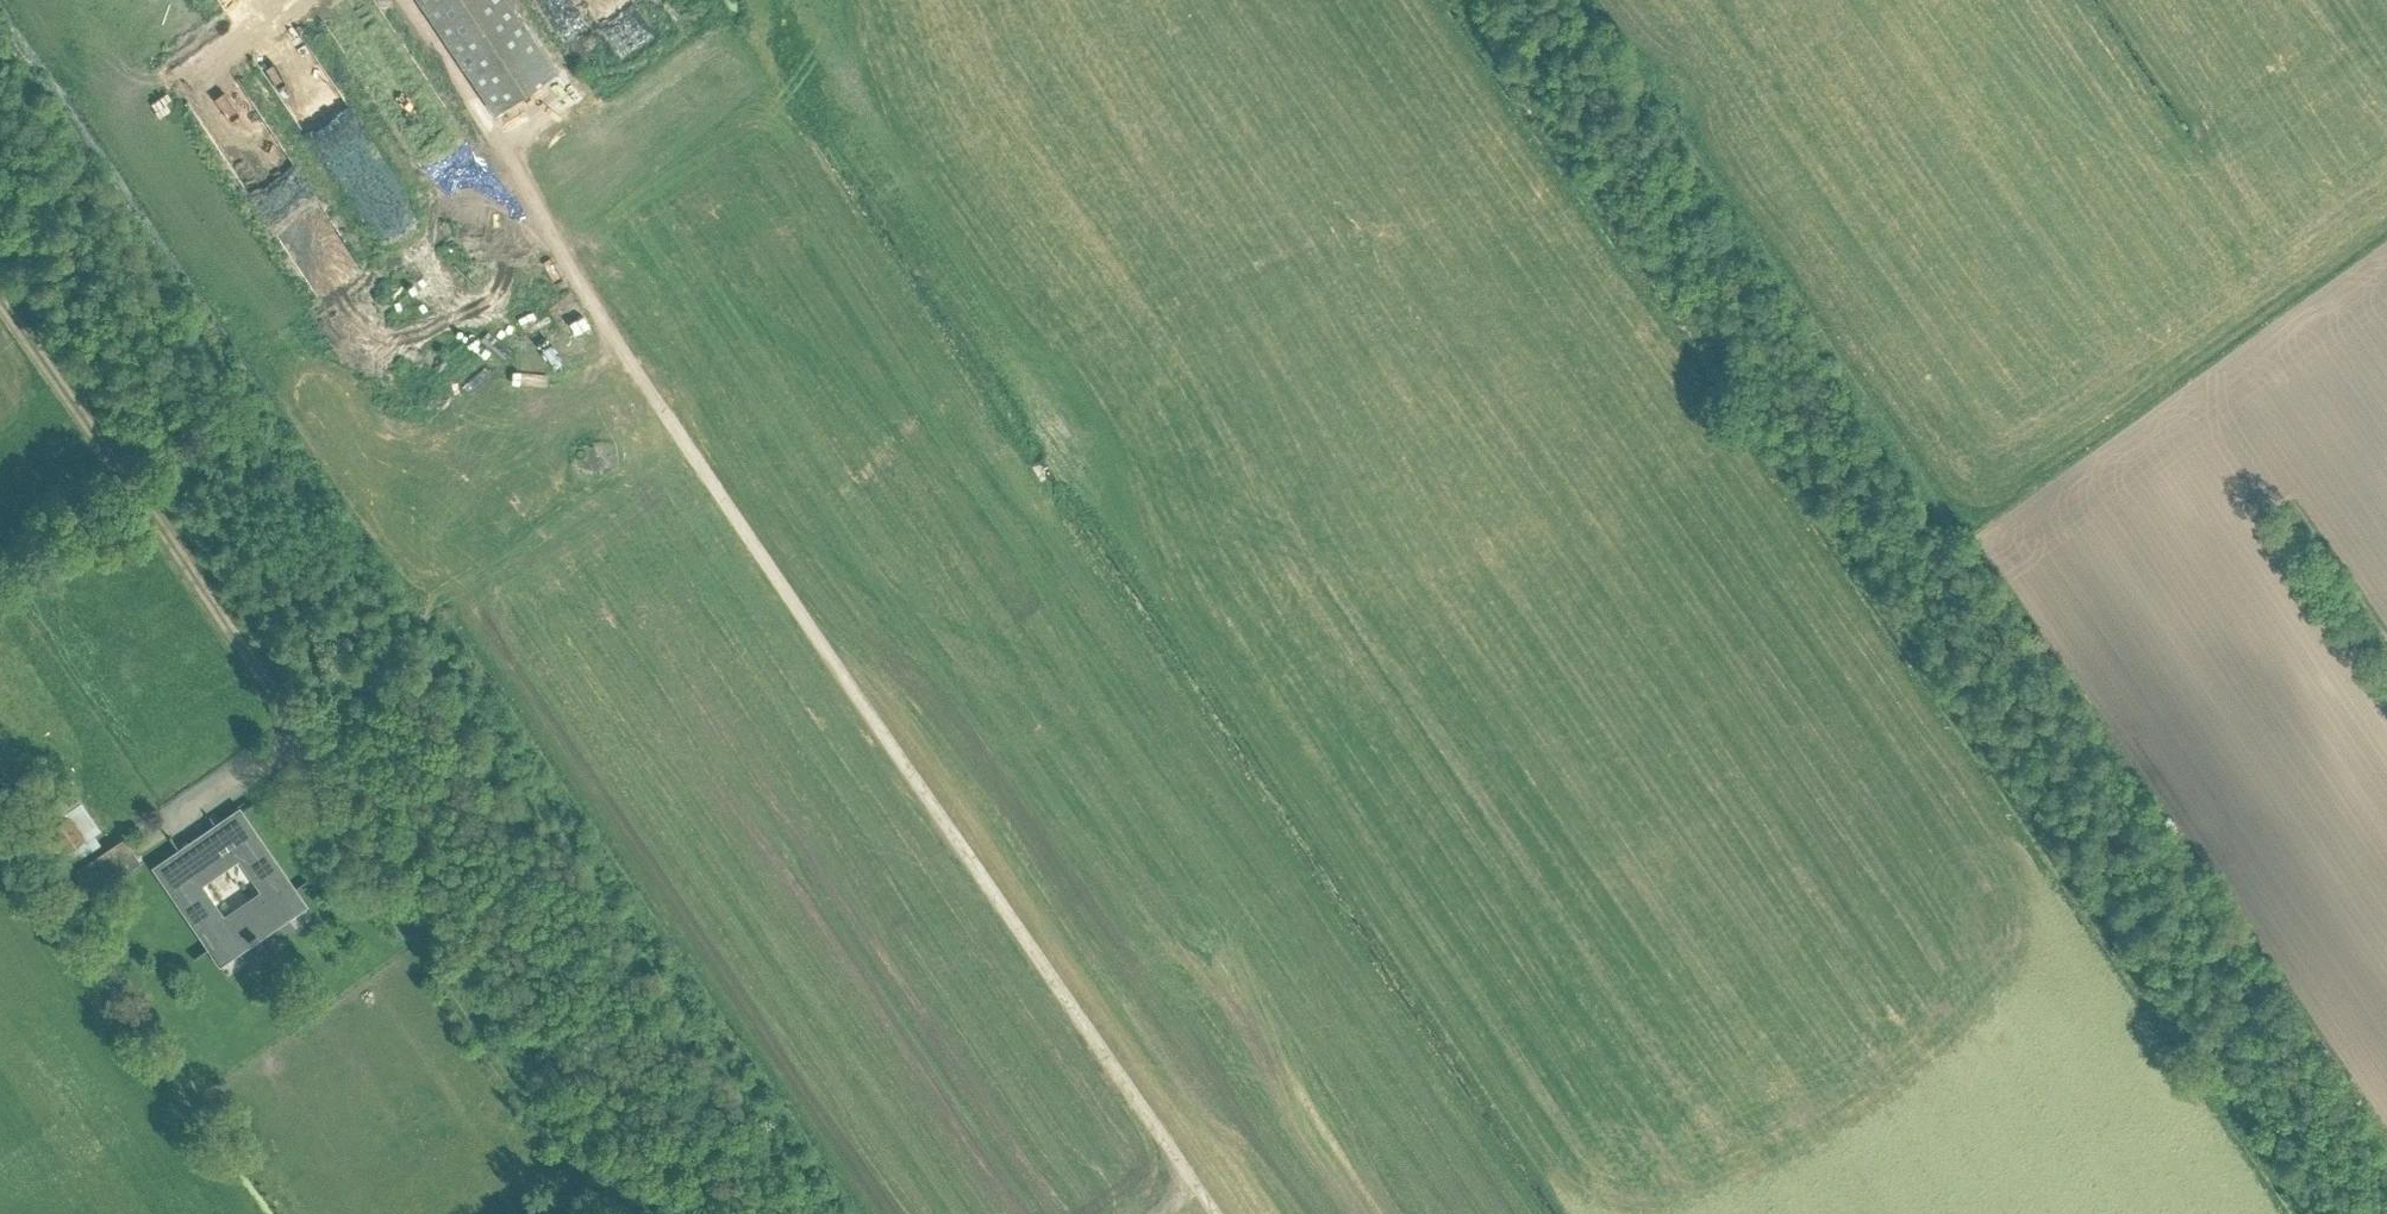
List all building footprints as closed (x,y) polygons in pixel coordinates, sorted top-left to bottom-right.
[(555,73),(505,0),(419,0),(496,113),(555,73)] [(579,17),(595,0),(577,0),(569,8),(579,17)] [(451,195),(423,213),(434,231),(463,213),(451,195)] [(83,839),(65,852),(72,862),(102,842),(96,833),(104,828),(82,795),(63,808),(67,815),(83,839)] [(83,839),(67,815),(49,827),(65,852),(83,839)] [(179,852),(157,867),(210,945),(192,957),(193,958),(227,935),(237,948),(245,943),(246,945),(258,937),(275,962),(276,961),(258,934),(302,904),(292,891),(306,881),(305,880),(292,889),(281,873),(265,884),(265,886),(260,889),(254,881),(253,882),(259,890),(223,915),(202,884),(237,859),(243,867),(244,866),(209,815),(208,816),(216,827),(204,835),(215,852),(192,868),(169,835),(168,836),(179,852)] [(88,891),(136,858),(123,838),(74,871),(88,891)]
